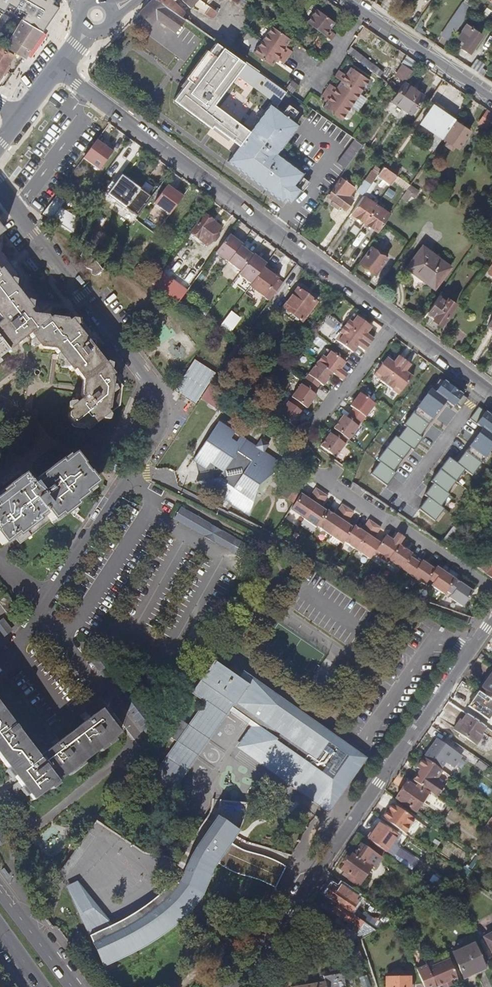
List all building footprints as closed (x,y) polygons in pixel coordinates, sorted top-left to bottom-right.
[(7,10),(9,11),(16,0),(0,0),(0,21),(7,10)] [(176,32),(184,21),(169,10),(154,0),(140,15),(151,25),(156,20),(175,34),(176,32)] [(169,10),(184,21),(213,41),(218,33),(201,20),(187,13),(174,3),(177,0),(154,0),(169,10)] [(207,7),(198,0),(184,0),(191,6),(193,4),(204,12),(207,7)] [(198,0),(207,7),(208,8),(212,3),(208,0),(198,0)] [(214,12),(225,20),(238,3),(235,0),(223,0),(214,12)] [(305,21),(319,32),(329,40),(334,34),(327,29),(332,22),(315,8),(305,21)] [(22,19),(5,46),(24,57),(42,32),(22,19)] [(442,34),(450,39),(459,26),(450,21),(442,34)] [(468,50),(479,34),(464,24),(462,28),(463,29),(458,37),(463,40),(460,45),(468,50)] [(134,30),(129,25),(121,34),(126,39),(134,30)] [(269,64),(274,57),(280,62),(289,50),(283,45),(288,38),(269,25),(251,51),(269,64)] [(287,93),(217,44),(210,53),(208,51),(187,80),(190,82),(176,102),(214,129),(216,127),(242,145),(272,106),(276,109),(287,93)] [(0,48),(0,75),(12,55),(0,48)] [(396,77),(404,82),(411,72),(402,67),(396,77)] [(368,81),(350,68),(345,75),(338,70),(336,73),(361,91),(368,81)] [(361,91),(336,73),(334,76),(341,81),(359,94),(361,91)] [(359,94),(341,81),(335,88),(329,83),(325,89),(350,107),(359,94)] [(424,99),(403,84),(398,92),(391,102),(412,117),(424,99)] [(350,107),(325,89),(320,96),(327,100),(322,107),(340,120),(350,107)] [(423,122),(444,137),(455,122),(451,120),(454,115),(436,103),(423,122)] [(286,200),(290,203),(300,191),(295,187),(304,175),(278,155),(299,127),(276,109),(272,106),(242,145),(229,162),(283,203),(286,200)] [(491,127),(491,114),(489,112),(479,126),(489,132),(491,127)] [(472,134),(456,123),(444,139),(452,145),(452,146),(456,150),(457,148),(461,150),(472,134)] [(338,166),(345,172),(360,152),(364,147),(362,145),(356,141),(338,166)] [(99,171),(114,152),(107,147),(106,149),(96,142),(83,160),(99,171)] [(378,178),(391,186),(398,176),(385,167),(378,178)] [(356,194),(363,199),(378,178),(372,173),(365,183),(364,182),(356,194)] [(109,195),(137,217),(160,187),(149,179),(141,191),(131,183),(132,181),(126,176),(124,178),(123,177),(109,195)] [(343,176),(329,196),(347,210),(354,201),(348,196),(350,194),(354,188),(344,180),(346,178),(343,176)] [(170,216),(185,196),(178,191),(177,193),(167,186),(155,204),(170,216)] [(66,203),(58,198),(43,217),(73,237),(82,223),(62,210),(66,203)] [(351,216),(364,226),(376,208),(363,199),(351,216)] [(364,226),(376,235),(389,217),(376,208),(364,226)] [(203,217),(190,235),(208,247),(212,241),(215,240),(218,236),(218,233),(221,229),(213,223),(213,220),(207,216),(203,217)] [(244,243),(237,238),(235,240),(234,239),(230,236),(217,254),(229,263),(241,247),(244,243)] [(253,257),(241,247),(229,263),(241,272),(253,257)] [(418,278),(433,288),(449,267),(421,247),(407,265),(420,275),(418,278)] [(370,250),(359,266),(374,278),(385,262),(370,250)] [(107,372),(101,365),(92,352),(93,342),(83,341),(73,328),(68,323),(67,321),(65,323),(63,320),(47,318),(45,320),(43,317),(27,315),(24,311),(27,309),(21,302),(14,292),(16,272),(0,252),(0,356),(7,351),(13,346),(27,335),(30,338),(35,345),(38,348),(53,350),(56,352),(60,359),(66,366),(69,370),(72,369),(80,378),(78,395),(80,398),(74,402),(67,408),(69,410),(66,412),(66,417),(70,423),(67,426),(69,428),(79,429),(82,427),(85,430),(100,418),(108,413),(118,404),(121,389),(107,372)] [(102,272),(88,253),(81,258),(88,267),(86,271),(91,272),(95,278),(102,272)] [(254,255),(253,257),(241,272),(239,276),(252,285),(266,266),(266,265),(254,255)] [(275,273),(266,266),(252,285),(250,287),(265,298),(279,280),(273,276),(275,273)] [(168,280),(159,273),(150,286),(166,296),(170,291),(164,287),(168,280)] [(284,309),(298,320),(303,323),(317,304),(298,290),(284,309)] [(456,308),(438,296),(426,313),(434,319),(432,322),(442,329),(456,308)] [(232,310),(222,324),(232,330),(241,316),(232,310)] [(369,326),(355,316),(350,323),(349,322),(345,328),(370,347),(374,341),(364,333),(369,326)] [(370,347),(345,328),(340,334),(341,335),(336,341),(350,352),(356,345),(365,352),(370,347)] [(343,361),(329,350),(324,357),(324,356),(319,363),(334,374),(340,379),(344,381),(348,375),(338,368),(343,361)] [(386,362),(375,376),(382,381),(381,382),(387,386),(406,361),(400,357),(392,367),(386,362)] [(406,361),(387,386),(393,391),(394,390),(401,395),(411,381),(404,376),(412,366),(406,361)] [(175,394),(195,408),(216,377),(196,363),(175,394)] [(319,363),(306,380),(317,389),(321,384),(324,386),(334,374),(319,363)] [(317,389),(306,380),(293,397),(305,406),(308,408),(317,396),(314,394),(317,389)] [(226,412),(233,402),(217,391),(211,387),(203,400),(216,408),(218,406),(226,412)] [(355,409),(351,414),(363,423),(376,405),(361,394),(351,407),(355,409)] [(301,410),(305,406),(293,397),(280,414),(295,426),(304,413),(301,410)] [(225,414),(226,412),(218,406),(216,408),(225,414)] [(109,415),(108,413),(100,418),(102,420),(109,421),(109,415)] [(350,440),(363,423),(351,414),(347,419),(344,416),(335,428),(338,431),(350,440)] [(199,464),(207,470),(233,431),(222,423),(195,462),(199,464)] [(491,446),(491,436),(481,430),(477,436),(475,435),(459,462),(450,456),(417,508),(434,518),(466,469),(474,474),(491,446)] [(217,479),(213,480),(201,484),(224,499),(220,505),(228,509),(231,504),(251,517),(259,487),(285,467),(265,454),(269,448),(262,442),(258,448),(233,431),(207,470),(214,465),(217,479)] [(350,440),(338,431),(335,436),(332,433),(322,446),(337,457),(350,440)] [(411,469),(419,459),(414,455),(410,459),(406,456),(408,453),(387,437),(376,452),(397,468),(404,459),(408,462),(406,465),(411,469)] [(0,496),(0,543),(3,547),(16,537),(22,545),(61,516),(64,520),(80,508),(78,505),(89,497),(87,494),(98,486),(74,455),(62,464),(60,462),(39,478),(42,482),(32,489),(22,476),(6,488),(7,491),(0,496)] [(201,476),(204,475),(207,470),(199,464),(201,476)] [(112,470),(118,473),(121,468),(114,465),(112,470)] [(212,473),(213,480),(217,479),(214,465),(207,470),(204,475),(212,473)] [(283,493),(296,501),(301,493),(288,485),(283,493)] [(301,492),(301,493),(296,501),(291,508),(305,518),(323,492),(317,488),(310,498),(301,492)] [(329,496),(323,492),(305,518),(317,526),(318,525),(328,511),(321,506),(329,496)] [(330,534),(349,508),(343,504),(335,514),(329,510),(328,511),(318,525),(330,534)] [(174,519),(233,549),(239,536),(180,506),(174,519)] [(354,512),(349,508),(330,534),(343,542),(345,540),(354,527),(347,522),(354,512)] [(426,516),(415,508),(411,513),(422,521),(426,516)] [(355,525),(354,527),(345,540),(357,549),(375,523),(370,519),(362,530),(355,525)] [(380,542),(374,538),(381,527),(375,523),(357,549),(370,558),(373,552),(380,542)] [(458,532),(453,529),(441,544),(447,548),(458,532)] [(388,559),(399,544),(404,537),(398,533),(391,543),(384,538),(380,542),(373,552),(381,557),(380,558),(386,562),(388,559)] [(388,559),(406,571),(414,559),(409,556),(411,553),(399,544),(388,559)] [(471,564),(491,579),(491,565),(491,564),(490,566),(484,564),(480,562),(476,558),(471,564)] [(414,559),(406,571),(424,583),(427,578),(434,568),(421,559),(419,562),(414,559)] [(443,593),(445,590),(453,578),(436,566),(434,568),(427,578),(432,581),(430,584),(443,593)] [(472,590),(453,578),(445,590),(450,593),(449,596),(462,605),(472,590)] [(0,599),(0,602),(8,613),(18,605),(8,592),(0,599)] [(11,631),(14,630),(4,618),(2,619),(11,631)] [(0,621),(0,629),(6,636),(11,631),(2,619),(0,621)] [(257,694),(211,662),(194,687),(207,696),(147,781),(168,795),(233,702),(263,723),(245,749),(329,808),(364,759),(322,730),(317,736),(257,694)] [(477,692),(491,703),(491,670),(477,692)] [(317,736),(322,730),(261,687),(257,694),(317,736)] [(34,802),(121,733),(102,709),(39,758),(0,708),(0,758),(34,802)] [(472,709),(467,716),(483,727),(488,721),(472,709)] [(478,734),(483,727),(467,716),(465,714),(461,722),(458,720),(453,728),(475,744),(481,736),(478,734)] [(434,739),(422,757),(423,757),(438,768),(450,751),(434,739)] [(426,791),(441,770),(438,768),(423,757),(416,768),(421,772),(414,782),(426,791)] [(406,783),(395,798),(414,811),(427,793),(415,784),(413,788),(406,783)] [(379,819),(393,828),(404,813),(390,803),(379,819)] [(90,939),(100,963),(147,940),(162,931),(178,921),(187,913),(192,908),(201,896),(211,871),(214,865),(215,863),(230,842),(237,831),(214,817),(194,847),(189,855),(184,866),(179,878),(177,883),(171,890),(164,897),(152,906),(139,914),(129,920),(114,927),(102,933),(90,939)] [(69,859),(148,860),(148,854),(97,819),(69,859)] [(368,838),(384,849),(393,836),(377,825),(368,838)] [(264,881),(275,887),(284,867),(271,859),(257,853),(244,851),(230,842),(215,863),(237,873),(264,881)] [(357,847),(352,855),(367,865),(375,854),(360,844),(357,847)] [(355,883),(367,865),(352,855),(350,853),(340,868),(348,874),(346,877),(355,883)] [(65,888),(90,939),(102,933),(114,927),(76,883),(65,888)] [(332,886),(325,896),(337,905),(340,907),(350,892),(342,887),(339,891),(332,886)] [(446,898),(438,902),(442,909),(449,905),(446,898)] [(363,929),(365,925),(340,907),(337,905),(332,911),(344,920),(346,919),(362,931),(363,929)] [(482,936),(491,956),(491,932),(482,936)] [(358,957),(364,956),(361,942),(355,945),(358,957)] [(461,977),(482,968),(472,943),(450,952),(461,977)] [(443,955),(421,963),(422,965),(423,968),(445,959),(443,955)] [(431,986),(452,978),(445,959),(423,968),(422,965),(411,969),(418,986),(424,986),(430,985),(431,986)] [(341,973),(322,975),(323,982),(321,982),(287,986),(343,986),(341,973)] [(407,976),(383,975),(383,986),(407,986),(407,976)]
